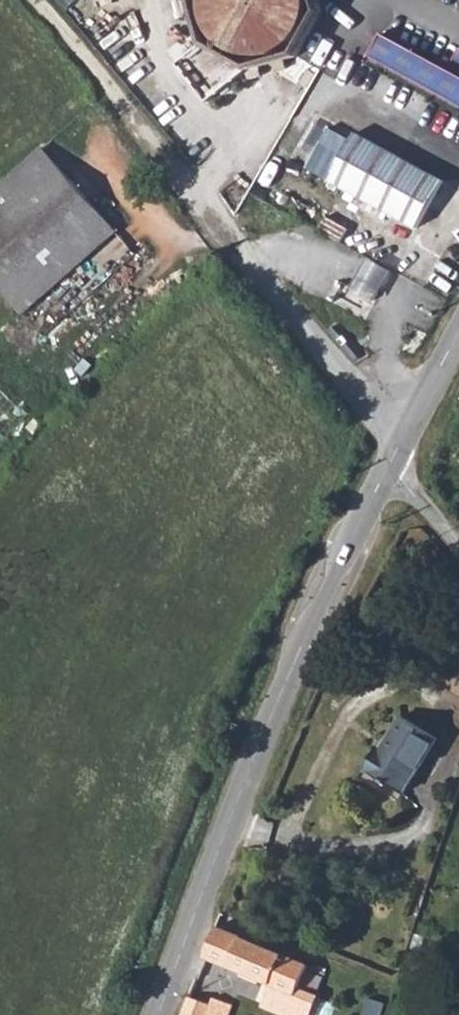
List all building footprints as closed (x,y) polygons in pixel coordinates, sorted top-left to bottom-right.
[(202,42),(249,69),(251,78),(288,67),(289,58),(298,54),(323,6),(321,0),(188,0),(202,42)] [(371,59),(458,105),(458,56),(451,71),(383,37),(371,59)] [(355,129),(330,177),(418,224),(444,176),(355,129)] [(0,184),(0,286),(2,289),(95,208),(44,147),(0,184)] [(95,208),(2,289),(21,312),(116,233),(95,208)] [(32,417),(0,383),(0,447),(32,417)] [(382,743),(369,764),(406,789),(441,736),(407,712),(385,745),(382,743)] [(204,956),(271,985),(265,1004),(291,1014),(314,1014),(322,994),(302,985),(311,962),(215,928),(204,956)] [(183,1014),(231,1014),(235,1004),(216,996),(213,1002),(190,994),(183,1014)]
